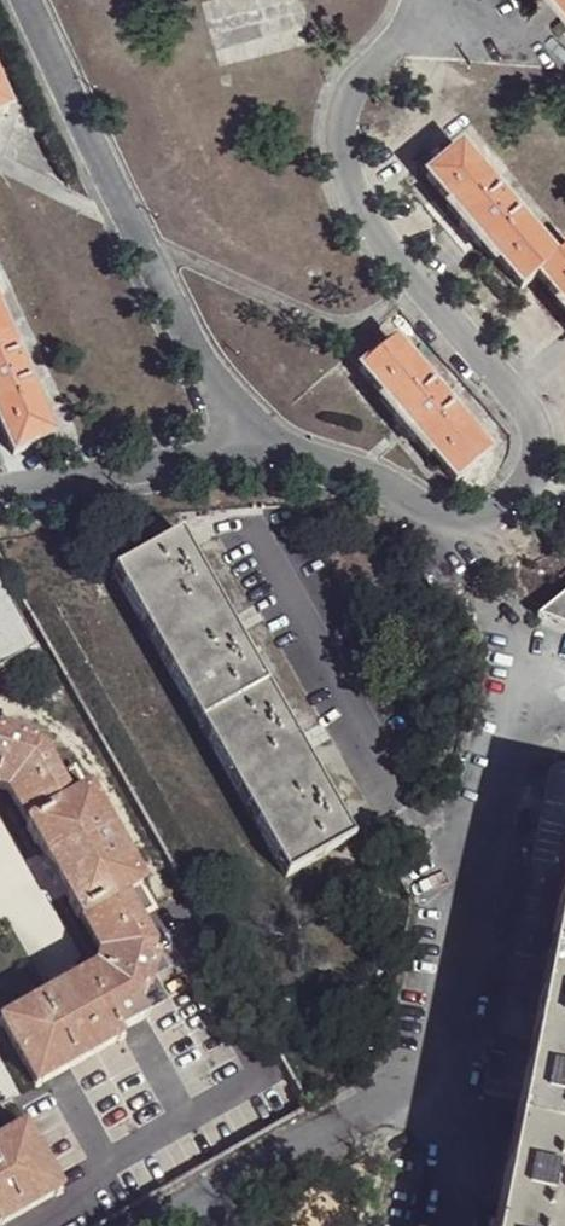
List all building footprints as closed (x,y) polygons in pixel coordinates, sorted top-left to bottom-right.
[(521,291),(536,278),(554,264),(552,261),(459,151),(426,179),(463,223),(458,227),(480,254),(485,249),(521,291)] [(536,278),(564,312),(564,250),(552,261),(554,264),(536,278)] [(11,455),(52,436),(0,321),(0,431),(11,455)] [(395,344),(361,371),(397,416),(393,419),(415,446),(419,442),(456,484),(490,458),(395,344)] [(181,531),(154,547),(164,564),(191,548),(181,531)] [(154,547),(113,570),(162,657),(203,634),(230,618),(191,548),(164,564),(154,547)] [(30,646),(0,591),(0,663),(30,646)] [(538,618),(564,628),(564,595),(538,618)] [(238,632),(230,618),(203,634),(210,648),(238,632)] [(210,648),(203,634),(162,657),(203,729),(272,691),(238,632),(210,648)] [(236,790),(277,766),(269,751),(296,735),(272,691),(203,729),(236,790)] [(57,778),(41,749),(35,746),(36,740),(0,731),(0,793),(6,795),(25,827),(71,802),(57,778)] [(277,766),(305,751),(296,735),(269,751),(277,766)] [(327,853),(317,835),(344,820),(305,751),(277,766),(236,790),(285,877),(327,853)] [(564,766),(550,774),(564,777),(564,766)] [(77,768),(57,778),(71,802),(89,792),(77,768)] [(520,1099),(530,1050),(547,965),(562,888),(564,874),(564,777),(550,774),(501,1017),(514,1020),(499,1095),(520,1099)] [(89,792),(71,802),(25,827),(27,830),(24,831),(33,849),(36,847),(39,853),(43,860),(59,888),(63,895),(66,900),(63,901),(73,919),(76,917),(78,920),(123,894),(141,883),(89,792)] [(317,835),(327,853),(355,837),(344,820),(317,835)] [(155,907),(141,883),(123,894),(136,918),(155,907)] [(562,888),(547,965),(564,969),(564,889),(562,888)] [(78,920),(95,953),(90,967),(79,974),(0,1017),(0,1030),(32,1089),(125,1038),(113,1015),(138,999),(140,992),(147,994),(157,955),(151,953),(152,946),(136,918),(123,894),(78,920)] [(79,974),(90,967),(79,947),(67,953),(79,974)] [(547,965),(530,1050),(564,1057),(564,969),(547,965)] [(530,1050),(520,1099),(512,1135),(564,1146),(564,1057),(530,1050)] [(56,1182),(41,1156),(23,1124),(0,1136),(0,1225),(61,1191),(56,1182)] [(512,1135),(496,1223),(512,1225),(564,1225),(564,1146),(512,1135)] [(41,1156),(56,1182),(63,1178),(48,1152),(41,1156)]
